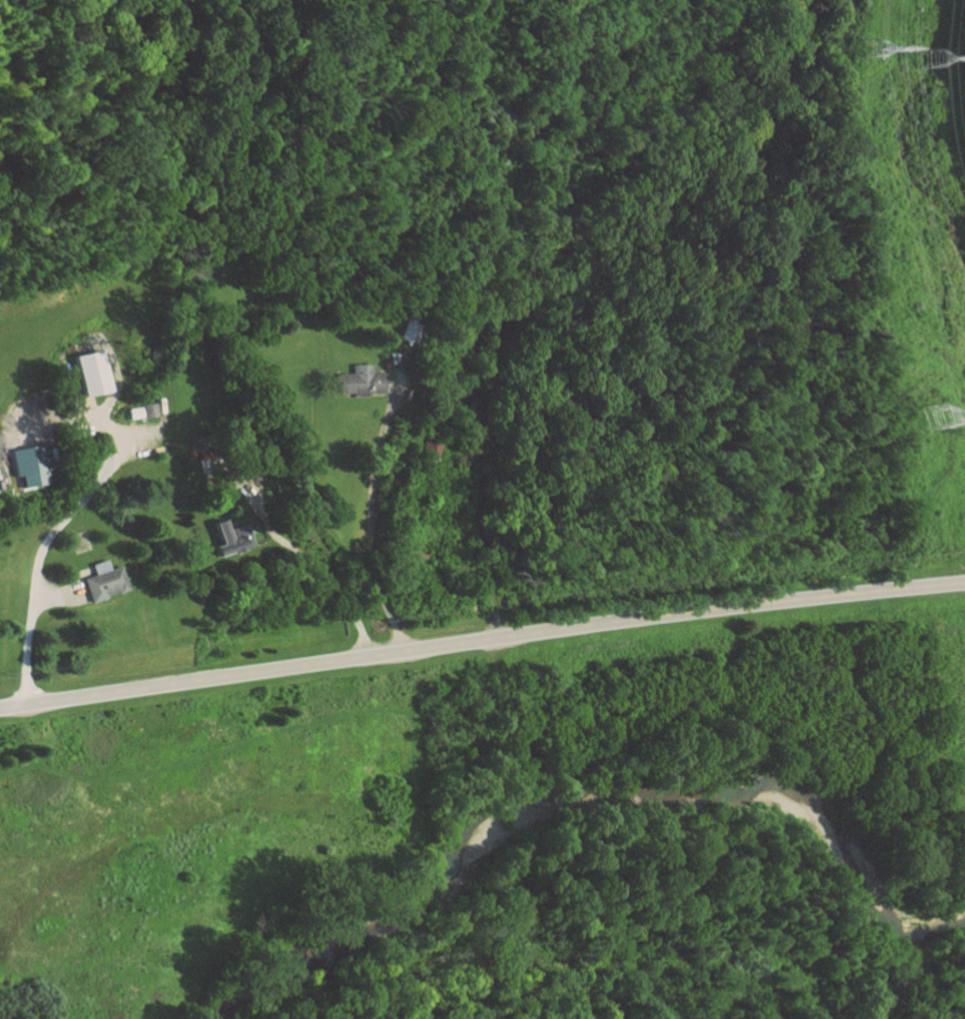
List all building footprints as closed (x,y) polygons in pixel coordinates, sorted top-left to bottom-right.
[(103,393),(97,351),(69,355),(75,397),(103,393)] [(378,373),(368,374),(367,364),(349,365),(349,374),(333,374),(333,395),(379,394),(378,373)] [(140,404),(141,418),(155,417),(155,404),(140,404)] [(124,409),(125,419),(139,418),(138,408),(124,409)] [(7,450),(12,478),(18,477),(20,489),(45,484),(38,444),(7,450)] [(207,523),(215,545),(207,548),(211,559),(250,544),(242,525),(222,532),(217,520),(207,523)] [(119,566),(106,570),(103,560),(90,564),(93,575),(80,579),(87,602),(126,591),(119,566)]
